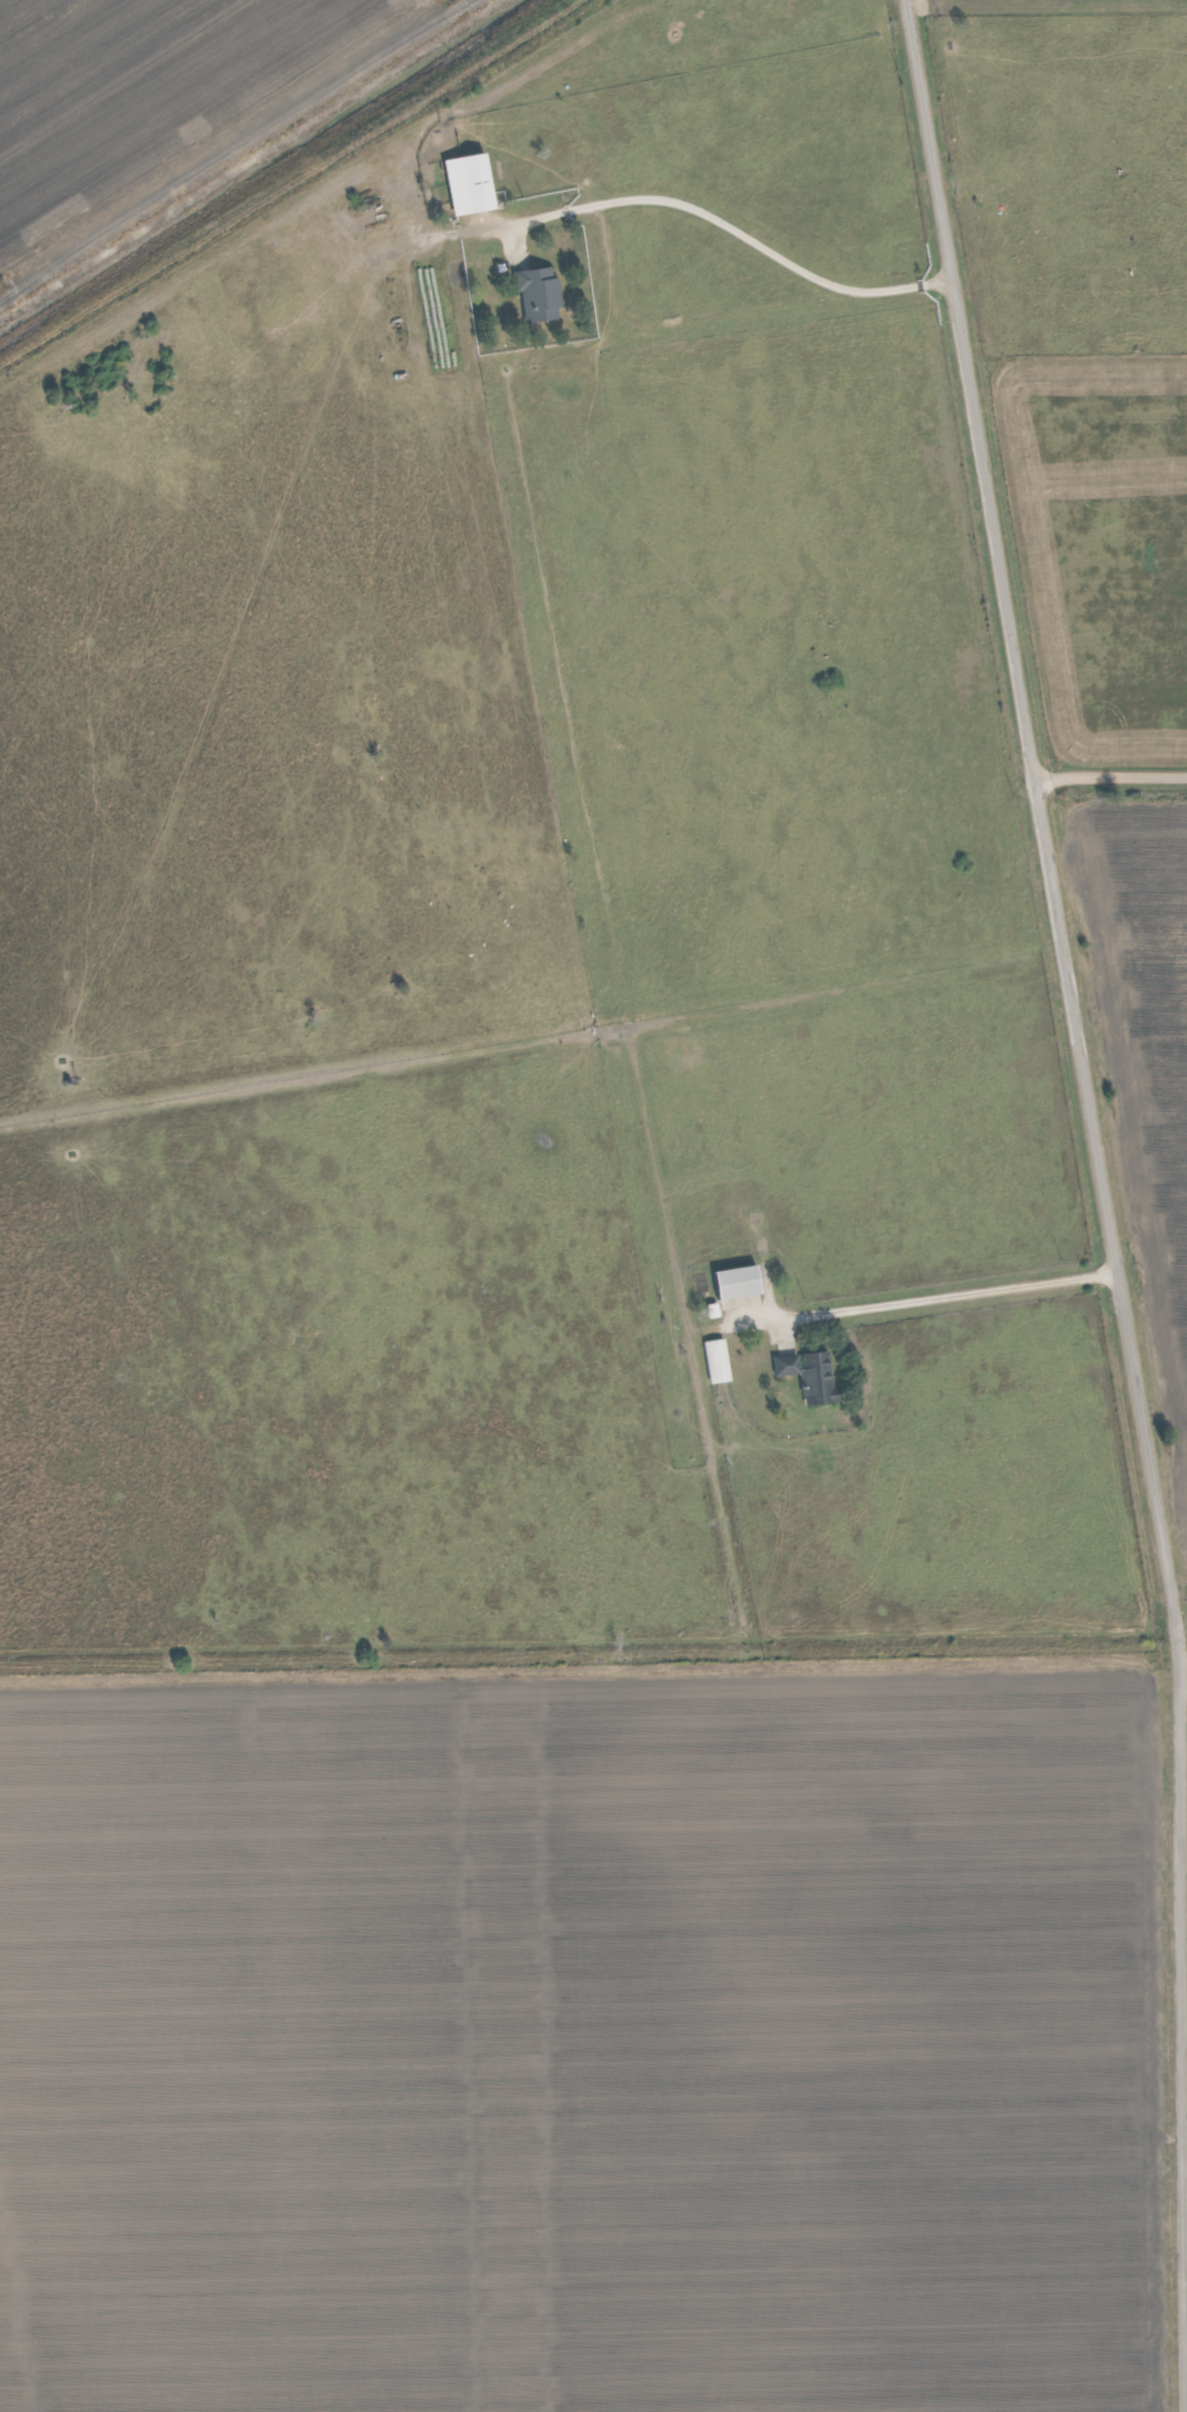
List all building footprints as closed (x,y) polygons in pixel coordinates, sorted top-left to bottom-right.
[(456,218),(498,210),(487,154),(445,162),(456,218)] [(565,307),(560,278),(555,278),(553,268),(519,273),(527,325),(561,320),(559,308),(565,307)] [(721,1301),(764,1295),(760,1266),(717,1273),(721,1301)] [(711,1385),(732,1383),(728,1340),(707,1342),(711,1385)] [(806,1408),(843,1404),(841,1388),(834,1389),(830,1352),(803,1355),(776,1358),(778,1378),(803,1375),(806,1408)]
